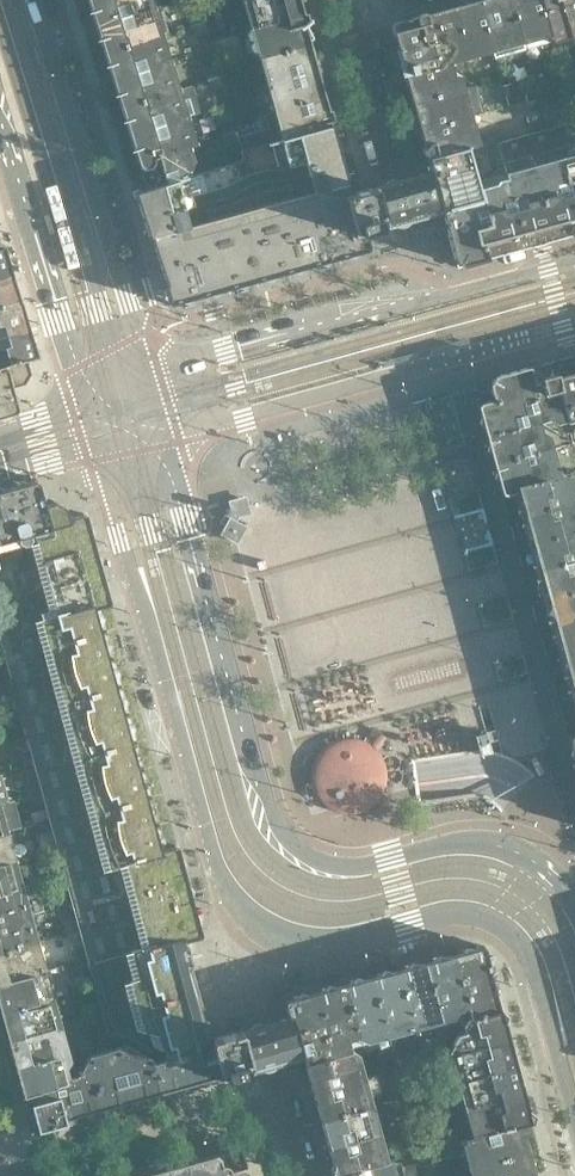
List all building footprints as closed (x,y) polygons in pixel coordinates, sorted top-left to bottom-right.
[(145,0),(87,0),(95,24),(147,8),(145,0)] [(210,0),(198,0),(200,6),(201,11),(213,8),(210,0)] [(297,0),(248,0),(255,26),(301,14),(297,0)] [(481,0),(475,0),(453,6),(465,52),(493,45),(481,0)] [(510,0),(481,0),(493,45),(521,37),(510,0)] [(540,0),(510,0),(521,37),(549,30),(540,0)] [(549,30),(552,42),(574,36),(574,0),(540,0),(549,30)] [(202,16),(201,11),(200,6),(188,10),(192,24),(204,20),(202,16)] [(467,59),(465,52),(453,6),(418,16),(426,42),(432,41),(439,67),(451,63),(451,64),(467,59)] [(156,35),(147,8),(95,24),(103,51),(156,35)] [(219,31),(214,13),(202,16),(204,20),(207,31),(207,34),(219,31)] [(309,41),(301,14),(255,26),(262,54),(309,41)] [(439,67),(432,41),(426,42),(418,16),(403,20),(394,36),(405,76),(439,67)] [(207,31),(204,20),(192,24),(195,35),(207,31)] [(164,62),(156,35),(103,51),(112,79),(164,62)] [(230,60),(223,35),(209,39),(212,50),(216,64),(230,60)] [(316,69),(309,41),(262,54),(270,82),(316,69)] [(219,76),(216,67),(216,64),(212,50),(200,53),(207,79),(219,76)] [(173,90),(164,62),(112,79),(120,106),(173,90)] [(239,90),(231,62),(216,67),(219,76),(224,94),(239,90)] [(458,91),(451,64),(451,63),(439,67),(405,76),(412,104),(458,91)] [(324,96),(316,69),(270,82),(277,109),(324,96)] [(226,103),(224,94),(219,76),(207,79),(207,81),(202,83),(209,108),(226,103)] [(537,99),(535,88),(507,96),(510,106),(537,99)] [(181,117),(173,90),(120,106),(129,133),(181,117)] [(466,119),(458,91),(412,104),(420,131),(466,119)] [(331,124),(324,96),(277,109),(285,137),(331,124)] [(561,118),(556,99),(539,104),(540,109),(544,123),(561,118)] [(544,123),(540,109),(530,112),(534,125),(544,123)] [(190,145),(181,117),(129,133),(137,161),(188,145),(190,145)] [(474,147),(466,119),(420,131),(427,159),(468,148),(469,148),(474,147)] [(234,131),(231,122),(231,121),(219,124),(222,134),(234,131)] [(339,152),(331,124),(285,137),(293,164),(339,152)] [(533,165),(526,140),(524,132),(497,140),(506,173),(523,235),(550,227),(533,165)] [(561,158),(544,162),(542,156),(557,152),(552,133),(526,140),(533,165),(550,227),(574,220),(574,209),(561,158)] [(365,233),(404,222),(442,212),(483,201),(477,180),(469,148),(468,148),(427,159),(430,171),(393,181),(350,193),(339,152),(293,164),(285,137),(239,149),(242,160),(223,165),(228,182),(174,197),(169,181),(146,187),(146,189),(140,191),(140,190),(133,192),(135,198),(136,198),(148,239),(151,238),(166,285),(163,286),(164,288),(164,289),(167,302),(168,302),(169,305),(369,249),(365,233)] [(185,176),(193,161),(188,145),(137,161),(146,187),(169,181),(185,176)] [(561,158),(574,209),(574,154),(561,158)] [(523,235),(506,173),(477,180),(483,201),(494,242),(496,242),(523,235)] [(494,242),(483,201),(442,212),(455,261),(463,266),(488,259),(486,250),(497,247),(496,242),(494,242)] [(3,245),(0,246),(0,277),(11,273),(3,245)] [(11,273),(0,277),(0,307),(20,301),(11,273)] [(20,301),(0,307),(0,337),(28,328),(20,301)] [(28,328),(0,337),(0,367),(24,359),(24,360),(37,356),(28,328)] [(11,386),(10,385),(18,383),(21,384),(29,369),(26,367),(24,360),(24,359),(0,367),(0,415),(17,410),(11,386)] [(566,412),(556,373),(532,380),(529,366),(493,376),(489,384),(493,399),(477,404),(486,434),(566,412)] [(556,373),(566,412),(573,440),(574,440),(574,368),(556,373)] [(573,440),(566,412),(486,434),(493,463),(573,441),(572,441),(573,440)] [(573,441),(493,463),(501,490),(574,470),(574,450),(573,441)] [(501,490),(509,518),(574,500),(574,470),(501,490)] [(84,513),(68,517),(66,511),(68,508),(52,500),(51,502),(43,504),(36,479),(0,489),(0,645),(3,658),(22,653),(15,626),(39,619),(54,674),(123,655),(84,513)] [(235,521),(238,516),(245,514),(249,508),(246,501),(241,498),(233,500),(230,505),(222,508),(224,516),(221,522),(226,525),(221,533),(236,542),(245,527),(235,521)] [(509,518),(516,546),(574,529),(574,500),(509,518)] [(487,520),(466,523),(469,544),(490,541),(487,520)] [(516,546),(524,573),(574,559),(574,529),(516,546)] [(524,573),(531,601),(574,589),(574,559),(524,573)] [(531,601),(539,628),(574,619),(574,589),(531,601)] [(539,628),(547,656),(574,648),(574,619),(539,628)] [(547,656),(554,684),(574,678),(574,648),(547,656)] [(177,850),(123,655),(54,674),(107,867),(63,879),(78,935),(123,923),(130,950),(199,931),(177,850)] [(554,684),(574,760),(574,678),(554,684)] [(342,729),(329,734),(319,744),(313,756),(311,770),(314,784),(322,795),(338,806),(352,808),(370,803),(376,798),(385,788),(390,775),(389,757),(383,745),(371,734),(358,729),(342,729)] [(482,754),(483,758),(491,756),(495,755),(489,730),(476,733),(479,746),(482,754)] [(34,769),(22,773),(28,796),(41,793),(34,769)] [(45,810),(31,814),(33,824),(48,820),(47,817),(45,810)] [(1,833),(0,833),(0,863),(9,860),(1,833)] [(9,860),(0,863),(0,892),(17,888),(9,860)] [(17,888),(0,892),(0,922),(24,915),(17,888)] [(24,916),(24,915),(0,922),(0,952),(32,943),(24,916)] [(191,963),(184,939),(200,935),(199,931),(130,950),(138,978),(191,963)] [(32,943),(0,952),(0,981),(39,971),(32,943)] [(499,1009),(487,965),(489,964),(489,962),(489,961),(485,949),(485,948),(484,946),(453,954),(458,970),(470,1017),(499,1009)] [(470,1017),(458,970),(453,954),(426,962),(430,978),(443,1026),(455,1023),(454,1021),(470,1017)] [(111,985),(107,969),(111,968),(108,956),(86,962),(93,990),(111,985)] [(443,1026),(430,978),(426,962),(398,969),(402,985),(416,1034),(443,1026)] [(191,963),(138,978),(129,980),(136,1008),(198,991),(191,963)] [(421,1054),(416,1034),(402,985),(398,969),(370,977),(375,993),(388,1041),(400,1038),(405,1058),(421,1054)] [(39,971),(0,981),(0,1011),(47,998),(39,971)] [(388,1041),(375,993),(370,977),(343,984),(347,1001),(360,1049),(388,1041)] [(360,1049),(347,1001),(343,984),(315,992),(320,1008),(333,1056),(351,1051),(351,1052),(360,1049)] [(211,1038),(198,991),(136,1008),(141,1026),(153,1033),(156,1044),(163,1048),(166,1058),(166,1059),(213,1046),(211,1038)] [(333,1056),(320,1008),(315,992),(284,1001),(288,1017),(256,1026),(211,1038),(213,1046),(222,1079),(262,1068),(303,1057),(305,1063),(333,1056)] [(47,998),(0,1011),(0,1019),(3,1029),(5,1029),(8,1039),(55,1026),(47,998)] [(499,1009),(470,1017),(454,1021),(455,1023),(458,1034),(453,1043),(455,1052),(508,1038),(500,1009),(499,1009)] [(62,1053),(55,1026),(8,1039),(15,1066),(62,1053)] [(515,1065),(508,1038),(455,1052),(463,1080),(515,1065)] [(222,1079),(213,1046),(166,1059),(166,1058),(151,1062),(160,1096),(222,1079)] [(160,1096),(151,1062),(149,1056),(138,1050),(130,1052),(127,1050),(118,1053),(132,1104),(160,1096)] [(358,1078),(351,1052),(351,1051),(333,1056),(305,1063),(312,1091),(358,1078)] [(68,1076),(62,1053),(15,1066),(23,1094),(64,1083),(69,1081),(68,1076)] [(132,1104),(118,1053),(91,1060),(105,1111),(132,1104)] [(105,1111),(91,1060),(83,1062),(77,1073),(68,1076),(69,1081),(64,1083),(74,1120),(105,1111)] [(523,1093),(515,1065),(463,1080),(470,1107),(523,1093)] [(366,1106),(358,1078),(312,1091),(320,1119),(366,1106)] [(74,1120),(64,1083),(23,1094),(33,1131),(74,1120)] [(531,1121),(523,1093),(470,1107),(478,1136),(519,1124),(531,1121)] [(419,1121),(411,1094),(385,1101),(393,1129),(419,1121)] [(373,1134),(366,1106),(320,1119),(327,1146),(373,1134)] [(526,1151),(522,1136),(519,1124),(478,1136),(466,1139),(473,1166),(526,1151)] [(381,1162),(373,1134),(327,1146),(335,1175),(340,1173),(381,1162)] [(242,1152),(240,1153),(237,1151),(236,1149),(181,1164),(184,1175),(249,1175),(242,1152)] [(531,1171),(526,1151),(473,1166),(476,1175),(533,1175),(531,1171)] [(386,1161),(381,1162),(340,1173),(340,1175),(390,1175),(386,1161)] [(181,1164),(138,1175),(184,1175),(181,1164)]
